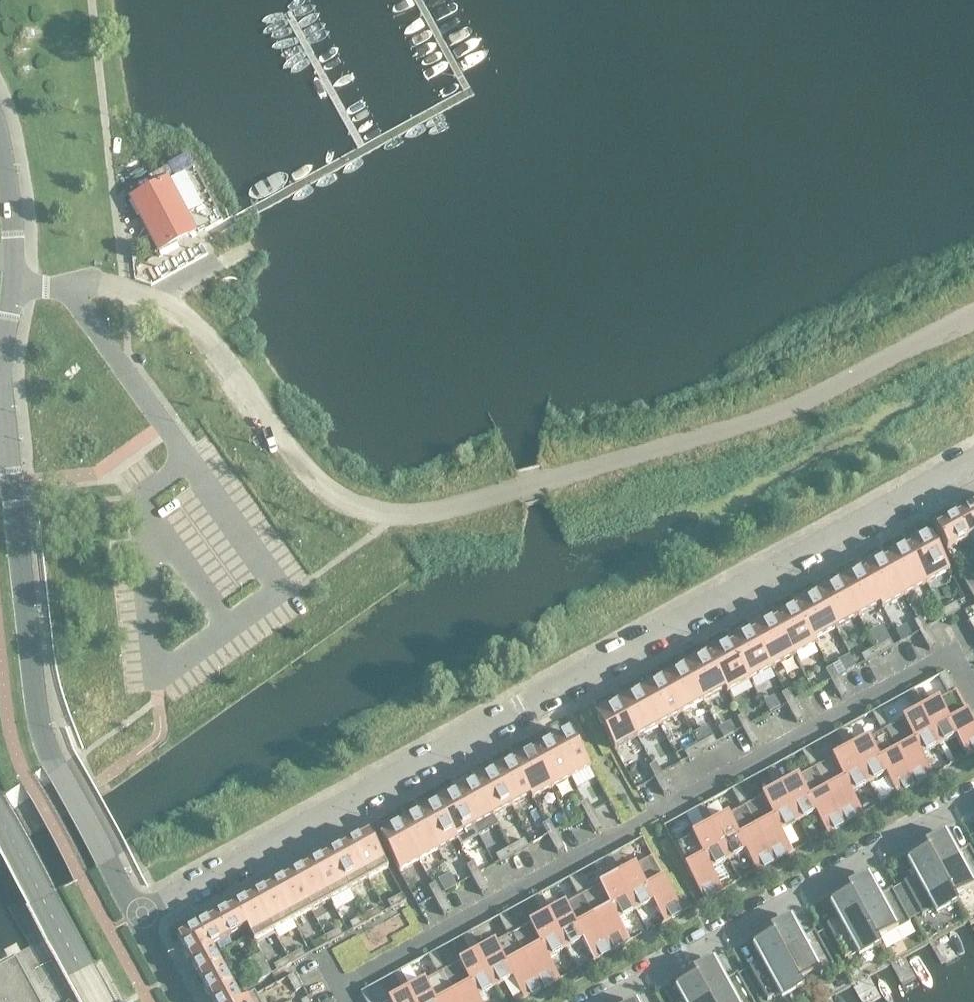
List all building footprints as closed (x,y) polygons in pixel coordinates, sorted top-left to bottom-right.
[(165,179),(130,198),(158,251),(194,232),(165,179)] [(954,518),(966,539),(969,538),(968,537),(973,534),(973,510),(973,508),(972,508),(972,507),(965,511),(965,512),(963,513),(964,514),(959,517),(959,516),(954,518)] [(966,539),(954,518),(954,519),(946,523),(944,524),(945,524),(940,527),(940,526),(934,529),(946,550),(950,548),(953,546),(956,545),(956,544),(964,540),(966,539)] [(948,571),(929,536),(926,538),(919,542),(907,549),(909,552),(908,552),(925,584),(929,582),(933,580),(935,579),(943,574),(948,571)] [(909,552),(907,549),(904,550),(896,554),(897,554),(885,561),(887,564),(886,564),(903,596),(907,594),(911,592),(913,591),(921,586),(925,584),(908,552),(909,552)] [(887,564),(885,561),(882,562),(874,566),(875,566),(863,573),(865,576),(864,577),(879,605),(878,605),(880,609),(885,606),(889,604),(891,603),(890,603),(899,598),(903,596),(886,564),(887,564)] [(851,575),(844,578),(839,581),(841,585),(840,585),(857,617),(861,615),(861,614),(865,612),(865,613),(867,612),(866,611),(875,607),(878,605),(879,605),(864,577),(865,576),(863,573),(861,569),(858,571),(850,575),(851,575)] [(963,582),(966,587),(973,582),(973,576),(963,582)] [(841,585),(839,581),(836,583),(828,587),(817,593),(819,597),(818,597),(835,629),(839,627),(842,625),(843,625),(844,624),(853,619),(857,617),(840,585),(841,585)] [(966,587),(972,599),(973,598),(973,582),(966,587)] [(819,597),(817,593),(814,595),(813,595),(806,599),(794,606),(796,609),(813,641),(814,641),(817,639),(820,637),(822,636),(831,631),(835,629),(818,597),(819,597)] [(958,611),(954,604),(940,611),(944,618),(958,611)] [(813,641),(796,609),(793,611),(793,610),(786,614),(786,615),(774,621),(776,624),(775,625),(793,657),(797,654),(800,652),(802,651),(811,647),(816,644),(814,641),(813,641)] [(928,632),(920,618),(913,622),(921,636),(928,632)] [(776,624),(774,621),(771,623),(771,622),(764,626),(764,627),(752,633),(754,637),(753,637),(771,669),(775,667),(774,666),(778,664),(778,665),(780,664),(780,663),(788,659),(789,659),(793,657),(775,625),(776,624)] [(935,646),(928,632),(921,636),(928,650),(935,646)] [(754,637),(752,633),(749,635),(749,634),(742,638),(742,639),(730,645),(732,649),(731,649),(749,681),(752,679),(752,678),(756,676),(756,677),(758,676),(758,675),(766,671),(771,669),(753,637),(754,637)] [(892,647),(888,640),(874,648),(878,655),(892,647)] [(732,649),(730,645),(727,647),(720,651),(708,657),(710,661),(709,661),(725,689),(724,690),(726,693),(730,691),(730,690),(734,688),(734,689),(736,688),(736,687),(744,683),(749,681),(731,649),(732,649)] [(878,655),(874,648),(860,655),(864,662),(878,655)] [(696,659),(690,663),(684,666),(686,669),(685,670),(702,701),(706,699),(710,697),(712,696),(720,691),(720,692),(724,690),(725,689),(709,661),(710,661),(708,657),(706,654),(703,655),(696,659)] [(686,669),(684,666),(681,668),(681,667),(673,671),(674,672),(662,678),(664,681),(663,682),(680,714),(684,711),(688,709),(690,708),(698,703),(698,704),(702,701),(685,670),(686,669)] [(839,680),(831,666),(824,670),(832,684),(839,680)] [(945,672),(938,676),(948,695),(943,698),(943,697),(933,703),(923,709),(919,711),(938,745),(939,745),(939,744),(944,741),(944,742),(955,736),(966,757),(973,753),(973,725),(973,724),(970,716),(969,717),(945,672)] [(664,681),(662,678),(659,680),(659,679),(651,683),(652,684),(640,690),(642,694),(641,694),(658,726),(662,723),(666,721),(668,720),(667,720),(676,716),(680,714),(663,682),(664,681)] [(847,694),(839,680),(832,684),(840,698),(847,694)] [(642,694),(640,690),(637,692),(637,691),(629,695),(629,696),(618,702),(620,706),(619,706),(636,738),(640,736),(640,735),(643,733),(644,734),(645,733),(645,732),(654,728),(658,726),(641,694),(642,694)] [(923,709),(912,690),(905,694),(916,712),(915,713),(916,713),(905,719),(905,718),(895,724),(888,728),(884,730),(914,785),(917,784),(925,780),(925,779),(933,775),(921,754),(932,748),(937,745),(938,745),(919,711),(923,709)] [(795,705),(787,691),(780,694),(788,708),(795,705)] [(620,706),(618,702),(615,704),(614,703),(607,707),(607,708),(594,715),(607,739),(607,740),(611,747),(613,750),(618,748),(618,747),(621,745),(621,746),(623,745),(623,744),(632,740),(636,738),(619,706),(620,706)] [(803,719),(795,705),(788,708),(796,723),(803,719)] [(888,728),(877,709),(870,713),(881,732),(880,732),(881,732),(873,736),(863,741),(853,747),(852,747),(849,749),(868,783),(874,780),(885,774),(896,795),(903,791),(904,791),(912,787),(912,786),(914,785),(884,730),(888,728)] [(751,729),(743,715),(736,719),(744,733),(751,729)] [(852,747),(842,728),(835,732),(845,751),(835,757),(825,762),(818,766),(817,766),(814,768),(844,824),(846,822),(847,823),(855,818),(862,814),(851,793),(862,787),(861,786),(867,784),(868,783),(849,749),(852,747)] [(758,743),(751,729),(744,733),(751,747),(758,743)] [(582,754),(570,733),(567,735),(567,734),(559,738),(559,739),(551,743),(553,747),(552,747),(569,779),(572,777),(575,775),(577,774),(586,769),(586,770),(589,768),(586,762),(586,761),(582,754)] [(715,744),(711,737),(697,744),(701,751),(715,744)] [(553,747),(551,743),(548,745),(540,749),(532,753),(534,757),(533,757),(551,789),(553,788),(553,787),(556,785),(557,786),(558,785),(558,784),(567,780),(569,779),(552,747),(553,747)] [(701,751),(697,744),(683,752),(687,759),(701,751)] [(817,766),(807,748),(800,751),(810,770),(803,774),(793,780),(782,786),(782,785),(779,787),(798,822),(798,821),(804,818),(814,812),(826,834),(833,830),(842,825),(844,824),(814,768),(817,766)] [(534,757),(532,753),(529,755),(513,764),(515,767),(514,768),(530,796),(529,796),(531,800),(534,798),(537,796),(538,796),(539,795),(548,790),(551,789),(533,757),(534,757)] [(500,766),(498,768),(492,771),(494,774),(493,775),(511,806),(513,805),(517,803),(519,802),(518,802),(527,797),(529,796),(530,796),(514,768),(515,767),(513,764),(511,760),(500,766)] [(662,777),(655,763),(648,767),(655,781),(662,777)] [(782,785),(772,767),(765,771),(775,789),(775,790),(765,795),(755,800),(755,801),(747,805),(747,804),(747,805),(744,806),(774,862),(776,861),(785,856),(792,852),(781,831),(791,825),(797,822),(798,822),(779,787),(782,785)] [(494,774),(492,771),(489,773),(489,772),(473,781),(475,784),(474,785),(492,817),(494,815),(498,813),(500,812),(508,807),(508,808),(511,806),(493,775),(494,774)] [(670,791),(662,777),(655,781),(663,795),(670,791)] [(475,784),(473,781),(463,787),(454,791),(456,795),(473,827),(475,826),(475,825),(479,823),(479,824),(481,823),(481,822),(489,818),(492,817),(474,785),(475,784)] [(747,805),(737,786),(730,790),(740,808),(740,809),(733,813),(723,818),(712,824),(709,826),(727,860),(728,860),(728,859),(733,856),(733,857),(744,851),(756,872),(763,868),(772,864),(772,863),(774,862),(744,806),(747,805)] [(456,795),(454,791),(451,793),(435,802),(437,806),(454,837),(455,837),(456,836),(460,834),(462,833),(470,828),(473,827),(456,795)] [(594,815),(586,801),(579,804),(587,818),(594,815)] [(712,824),(702,805),(695,809),(705,828),(695,834),(694,833),(684,839),(685,839),(677,843),(673,845),(687,871),(686,871),(690,879),(691,878),(703,901),(706,899),(715,895),(715,894),(722,890),(710,869),(721,863),(726,860),(727,861),(727,860),(709,826),(712,824)] [(454,837),(437,806),(426,811),(427,811),(418,816),(420,819),(437,851),(439,850),(443,848),(445,847),(453,842),(457,840),(455,837),(454,837)] [(601,829),(594,815),(587,818),(594,832),(601,829)] [(420,819),(418,816),(399,826),(401,829),(401,830),(418,862),(420,860),(424,858),(426,857),(434,852),(434,853),(437,851),(420,819)] [(556,835),(548,821),(541,825),(549,839),(556,835)] [(401,829),(399,826),(396,828),(389,832),(379,837),(398,872),(401,871),(401,870),(405,868),(405,869),(407,868),(407,867),(415,863),(418,862),(401,830),(401,829)] [(926,850),(926,849),(953,899),(954,898),(973,887),(973,858),(968,847),(956,854),(947,838),(948,838),(945,832),(923,844),(926,850)] [(387,869),(368,834),(357,840),(350,844),(348,845),(367,880),(370,879),(370,878),(378,874),(379,874),(380,873),(384,871),(387,869)] [(563,849),(556,835),(549,839),(556,853),(563,849)] [(526,847),(523,840),(509,847),(512,854),(526,847)] [(367,880),(348,845),(338,850),(331,854),(329,855),(349,890),(351,889),(360,884),(362,883),(361,883),(365,881),(367,880)] [(512,854),(509,847),(495,855),(498,862),(512,854)] [(926,849),(926,850),(906,861),(914,876),(902,883),(921,917),(932,910),(935,915),(957,903),(954,898),(953,899),(926,849)] [(349,890),(329,855),(319,861),(312,865),(310,866),(330,901),(332,899),(341,894),(341,895),(343,894),(342,893),(346,891),(346,892),(349,890)] [(619,874),(609,856),(602,860),(612,878),(616,876),(635,911),(635,910),(641,907),(652,901),(663,923),(670,919),(671,919),(679,914),(682,912),(670,890),(666,882),(652,857),(647,859),(640,863),(630,869),(620,875),(620,874),(619,874)] [(480,877),(472,863),(465,867),(473,881),(480,877)] [(330,901),(310,866),(293,875),(291,876),(311,911),(313,910),(313,909),(322,905),(324,904),(327,902),(330,901)] [(584,894),(574,875),(567,879),(577,897),(581,896),(611,951),(613,950),(614,950),(622,945),(629,941),(618,920),(629,914),(628,914),(634,911),(635,911),(616,876),(612,878),(612,879),(602,884),(592,890),(585,894),(584,894)] [(846,886),(849,892),(849,891),(876,941),(877,940),(909,923),(891,889),(879,896),(870,880),(868,875),(846,886)] [(311,911),(291,876),(274,885),(272,886),(292,921),(294,920),(303,915),(305,914),(308,912),(311,911)] [(488,891),(480,877),(473,881),(481,895),(488,891)] [(442,897),(434,883),(427,887),(435,901),(442,897)] [(292,921),(272,886),(255,896),(254,897),(273,932),(275,930),(284,925),(284,926),(286,925),(286,924),(289,922),(289,923),(292,921)] [(849,891),(849,892),(828,903),(837,919),(825,925),(843,959),(855,952),(858,958),(880,946),(877,940),(876,941),(849,891)] [(405,901),(401,894),(387,902),(391,909),(405,901)] [(549,913),(539,894),(532,898),(542,917),(546,915),(564,949),(565,949),(565,948),(570,946),(571,946),(581,940),(593,961),(600,957),(609,953),(609,952),(611,951),(581,896),(577,897),(577,898),(570,902),(560,907),(549,913)] [(273,932),(254,897),(236,906),(235,907),(246,928),(245,928),(253,943),(256,941),(256,940),(265,936),(267,935),(270,933),(273,932)] [(450,912),(442,897),(435,901),(443,915),(450,912)] [(246,928),(235,907),(230,909),(230,910),(226,913),(225,912),(224,913),(223,913),(216,917),(227,938),(228,938),(237,933),(239,932),(239,931),(243,929),(243,930),(245,928),(246,928)] [(380,915),(376,908),(362,916),(366,923),(380,915)] [(514,932),(504,913),(497,917),(507,936),(511,934),(541,989),(543,988),(552,984),(552,983),(559,979),(548,958),(558,952),(564,949),(564,950),(564,949),(546,915),(542,917),(532,923),(532,922),(522,928),(514,932)] [(366,923),(362,916),(348,923),(352,930),(366,923)] [(227,938),(216,917),(211,920),(212,921),(207,923),(206,922),(205,923),(204,922),(197,926),(197,927),(197,928),(207,947),(205,949),(207,948),(208,949),(208,948),(208,949),(209,949),(210,948),(209,948),(216,945),(216,944),(224,940),(227,938)] [(769,929),(771,934),(772,934),(799,983),(800,983),(832,965),(814,932),(802,938),(793,922),(790,917),(769,929)] [(207,947),(197,928),(192,930),(193,931),(187,934),(187,933),(185,934),(178,938),(177,939),(183,950),(182,951),(186,958),(187,958),(188,958),(202,951),(205,956),(211,952),(209,949),(208,949),(208,948),(208,949),(207,948),(205,949),(207,947)] [(342,936),(338,929),(324,936),(328,943),(342,936)] [(479,951),(469,933),(462,936),(472,955),(475,953),(494,987),(495,987),(500,984),(511,978),(523,999),(530,995),(530,996),(539,991),(541,989),(511,934),(507,936),(500,940),(490,945),(490,946),(479,951)] [(772,934),(771,934),(751,945),(760,961),(748,967),(766,1001),(778,995),(781,1000),(803,988),(800,983),(799,983),(772,934)] [(328,943),(324,936),(310,944),(314,951),(328,943)] [(304,956),(301,949),(287,957),(290,964),(304,956)] [(205,956),(202,951),(188,958),(190,963),(191,962),(193,967),(198,977),(219,966),(218,965),(214,956),(212,952),(211,952),(205,956)] [(434,952),(427,956),(437,974),(440,972),(457,1001),(480,1001),(477,997),(488,991),(493,988),(494,988),(494,987),(475,953),(472,955),(462,961),(461,961),(451,966),(452,967),(444,971),(444,970),(434,952)] [(290,964),(287,957),(272,965),(276,972),(290,964)] [(266,965),(262,958),(248,965),(252,973),(266,965)] [(694,976),(695,976),(709,1001),(752,1001),(736,974),(724,980),(716,964),(713,959),(691,971),(694,976)] [(271,975),(266,965),(252,973),(257,982),(271,975)] [(221,969),(219,966),(198,977),(201,982),(201,981),(204,986),(203,986),(204,988),(203,989),(207,996),(208,996),(229,985),(229,983),(229,984),(224,975),(223,972),(223,973),(221,969)] [(399,971),(392,975),(395,981),(402,993),(405,991),(411,1001),(457,1001),(440,972),(437,974),(437,975),(429,979),(429,978),(419,984),(409,990),(409,989),(409,990),(399,971)] [(301,987),(293,973),(286,977),(294,991),(301,987)] [(392,975),(383,979),(385,982),(385,983),(388,984),(395,981),(392,975)] [(14,976),(0,983),(0,1001),(28,1001),(14,976)] [(694,976),(674,987),(682,1001),(709,1001),(695,976),(694,976)] [(229,985),(208,996),(211,1001),(212,1000),(213,1001),(239,1001),(234,994),(235,994),(233,991),(231,988),(229,985)] [(366,989),(359,992),(364,1001),(373,1001),(366,989)] [(405,991),(402,993),(402,994),(391,999),(386,1001),(411,1001),(405,991)]
